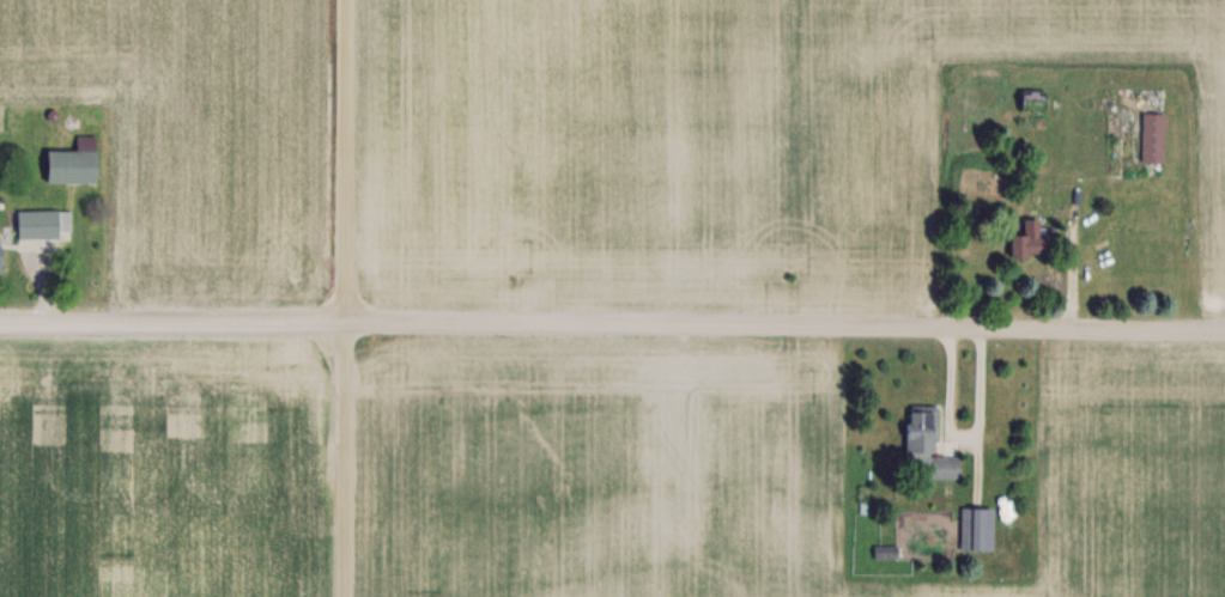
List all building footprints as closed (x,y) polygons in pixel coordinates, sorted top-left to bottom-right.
[(1045,90),(1020,90),(1020,108),(1045,108),(1045,90)] [(1141,112),(1141,161),(1165,161),(1165,112),(1141,112)] [(94,183),(95,135),(76,135),(76,150),(45,149),(45,182),(94,183)] [(70,209),(17,209),(17,238),(70,238),(70,209)] [(1010,233),(1010,255),(1041,255),(1041,217),(1023,217),(1023,233),(1010,233)] [(930,465),(929,478),(959,479),(959,456),(935,455),(937,405),(906,404),(905,465),(930,465)] [(960,550),(992,550),(992,507),(960,507),(960,550)]
